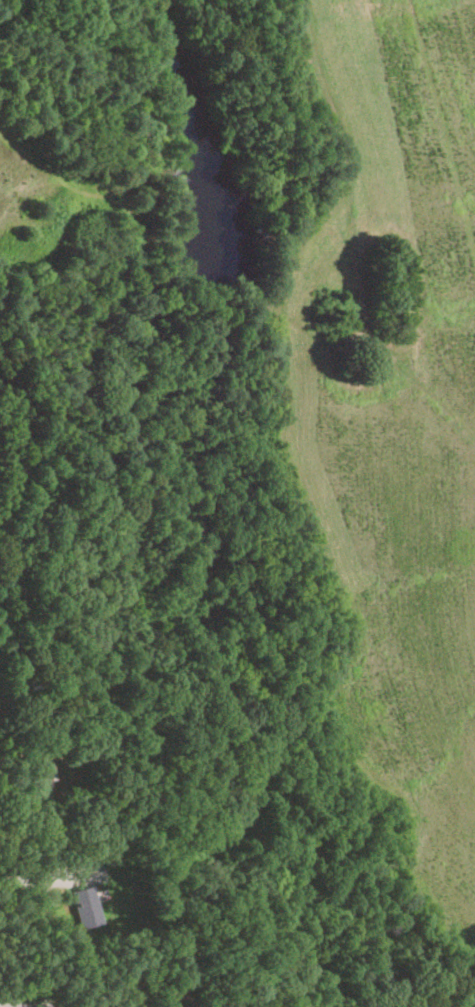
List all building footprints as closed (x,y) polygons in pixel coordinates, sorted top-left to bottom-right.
[(98,922),(90,885),(69,890),(77,927),(98,922)]
